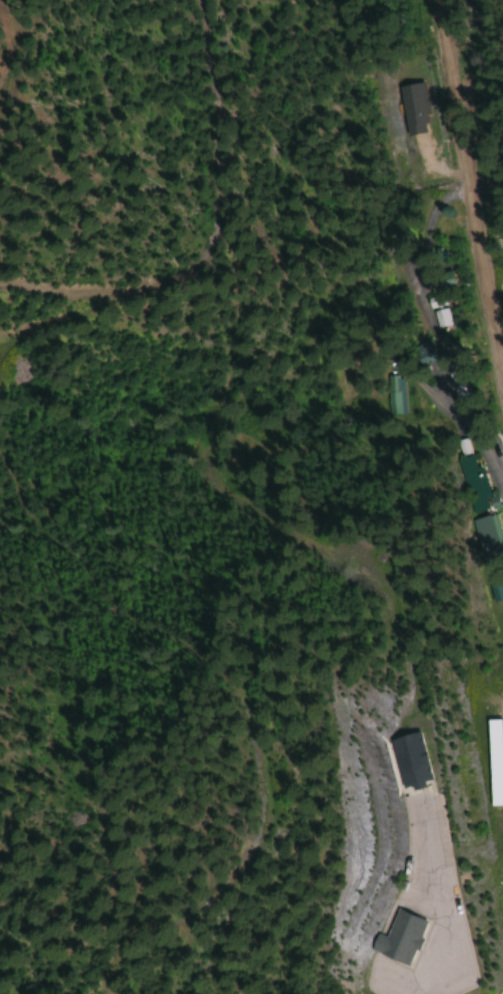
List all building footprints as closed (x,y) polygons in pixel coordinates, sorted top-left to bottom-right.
[(406,113),(421,112),(419,94),(423,94),(421,80),(416,81),(415,68),(401,70),(406,113)] [(436,273),(436,294),(450,294),(450,273),(436,273)] [(419,364),(434,359),(430,350),(416,356),(419,364)] [(403,376),(387,376),(387,416),(403,416),(403,376)] [(469,400),(466,382),(452,384),(456,403),(469,400)] [(499,483),(502,482),(502,461),(497,435),(487,437),(499,483)] [(479,466),(474,467),(467,438),(456,441),(460,457),(456,458),(470,515),(490,510),(479,466)] [(492,513),(470,519),(481,564),(502,558),(502,557),(492,513)] [(489,600),(502,600),(502,584),(489,584),(489,600)] [(500,719),(486,719),(487,806),(501,806),(500,719)] [(416,732),(387,738),(396,789),(426,784),(416,732)] [(424,922),(395,909),(383,936),(375,933),(367,951),(404,967),(424,922)]
